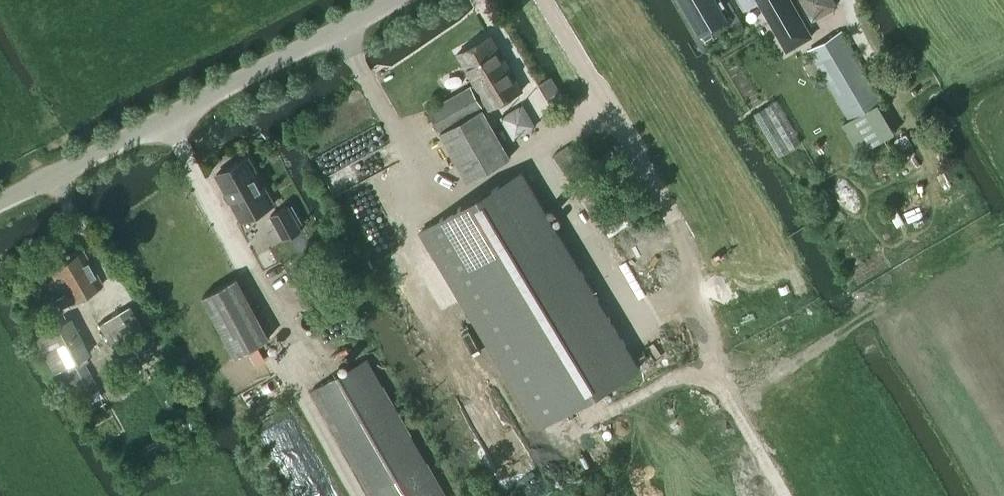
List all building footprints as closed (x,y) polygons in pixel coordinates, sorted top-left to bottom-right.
[(716,0),(677,0),(698,36),(727,20),(716,0)] [(785,48),(810,33),(791,0),(757,0),(785,48)] [(808,50),(813,59),(803,65),(811,77),(820,71),(849,118),(842,122),(860,151),(894,131),(876,102),(881,99),(840,30),(808,50)] [(510,155),(482,105),(485,103),(487,107),(520,89),(488,33),(456,52),(473,82),(426,109),(467,180),(510,155)] [(612,210),(569,145),(553,156),(597,220),(612,210)] [(242,221),(274,204),(248,156),(216,173),(242,221)] [(420,229),(537,427),(637,367),(519,169),(420,229)] [(284,239),(301,230),(288,205),(270,214),(284,239)] [(63,293),(55,297),(60,307),(100,284),(80,249),(48,267),(63,293)] [(235,355),(268,337),(235,277),(202,295),(235,355)] [(112,349),(142,331),(127,305),(96,323),(112,349)] [(61,321),(26,340),(45,376),(81,356),(61,321)] [(370,495),(442,495),(364,358),(310,389),(370,495)] [(78,397),(96,387),(82,362),(58,376),(65,389),(71,385),(78,397)]
